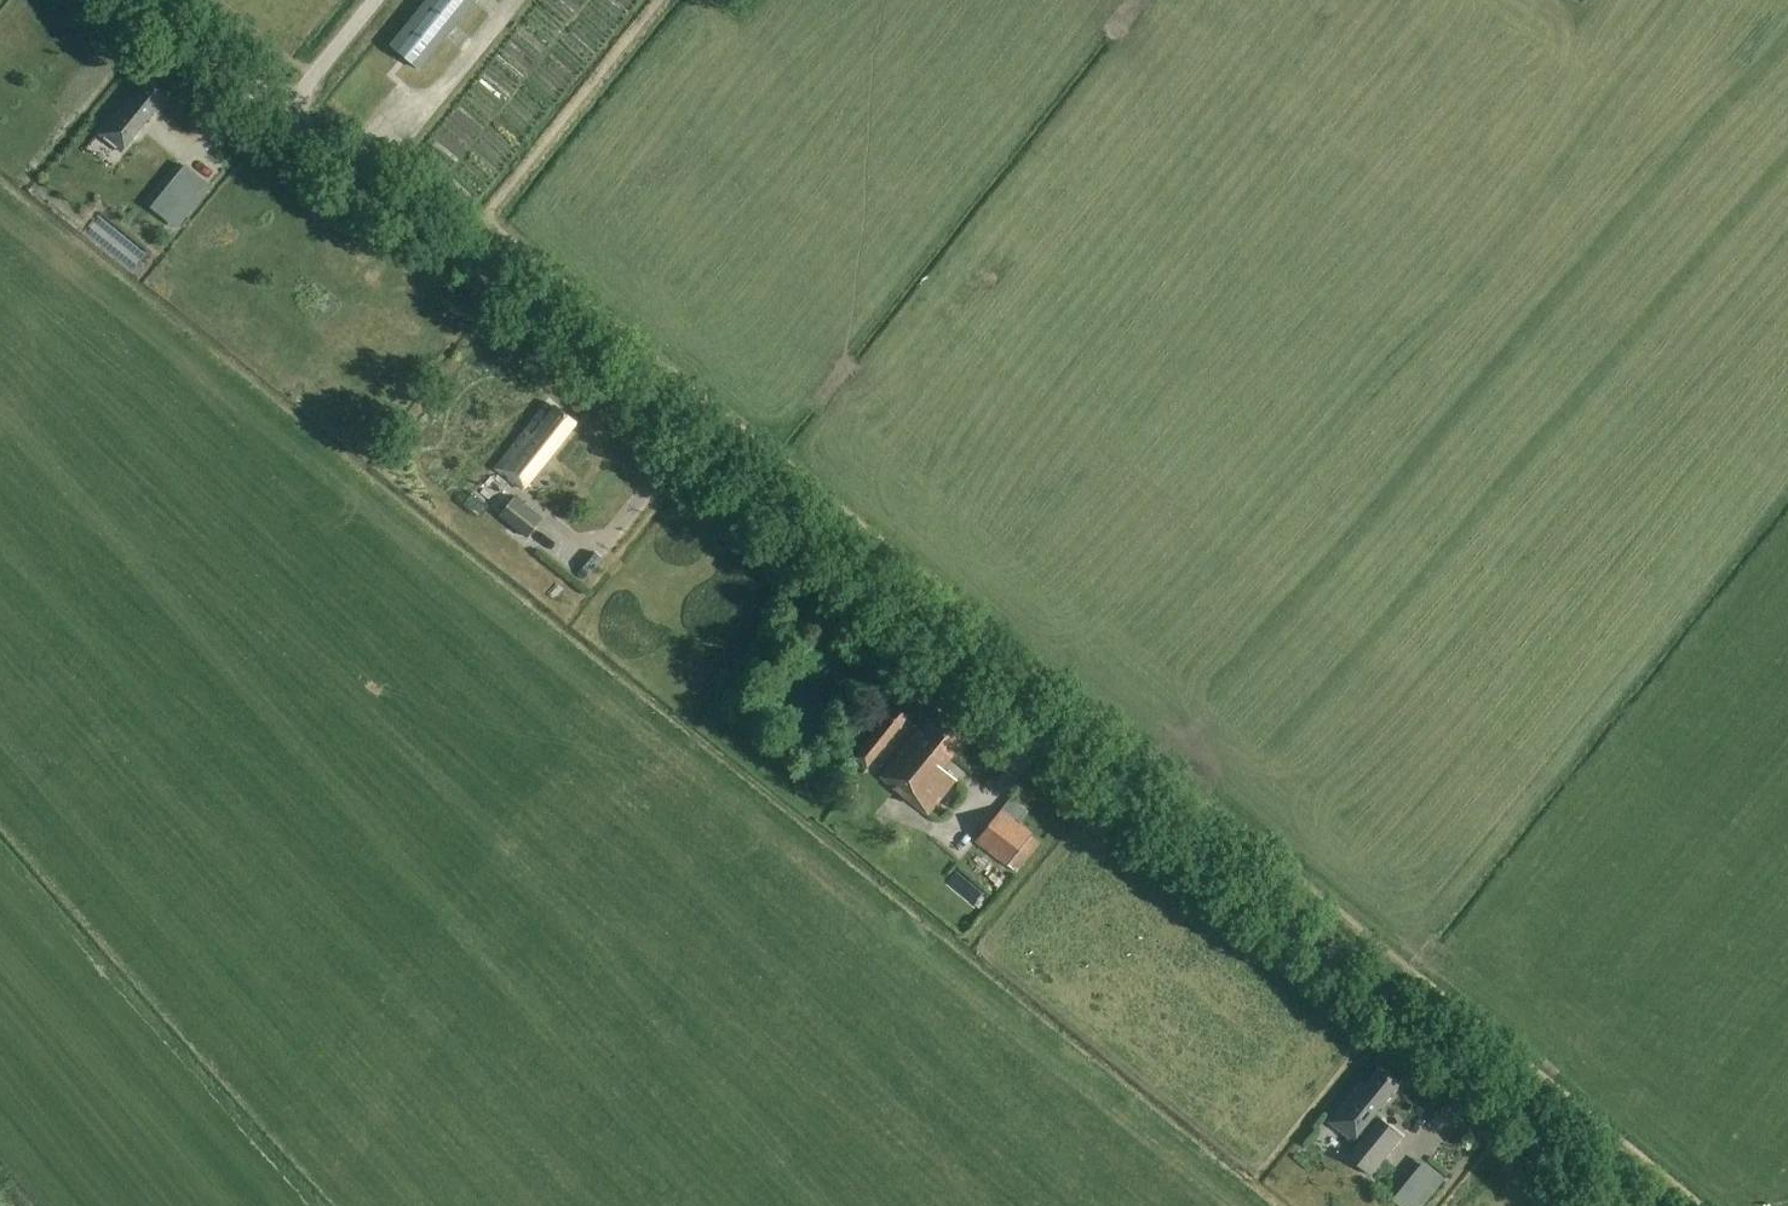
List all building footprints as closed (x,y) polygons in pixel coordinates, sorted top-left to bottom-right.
[(476,0),(429,0),(391,46),(420,70),(476,0)] [(129,96),(99,134),(122,152),(167,96),(148,80),(133,99),(129,96)] [(155,204),(175,220),(180,214),(185,218),(211,186),(205,182),(186,166),(155,204)] [(494,468),(498,472),(524,492),(577,424),(557,409),(556,411),(549,405),(546,403),(494,468)] [(499,515),(527,538),(542,519),(514,496),(499,515)] [(896,707),(855,757),(867,767),(908,717),(896,707)] [(944,770),(969,738),(940,715),(925,735),(919,730),(881,777),(928,814),(956,780),(944,770)] [(999,810),(976,841),(1006,864),(1030,833),(999,810)] [(1349,1158),(1352,1154),(1369,1168),(1366,1172),(1370,1175),(1402,1136),(1379,1118),(1378,1119),(1374,1115),(1399,1084),(1380,1069),(1364,1088),(1361,1085),(1330,1122),(1353,1141),(1356,1137),(1361,1141),(1348,1157),(1349,1158)] [(1436,1188),(1416,1173),(1402,1190),(1422,1205),(1436,1188)]
